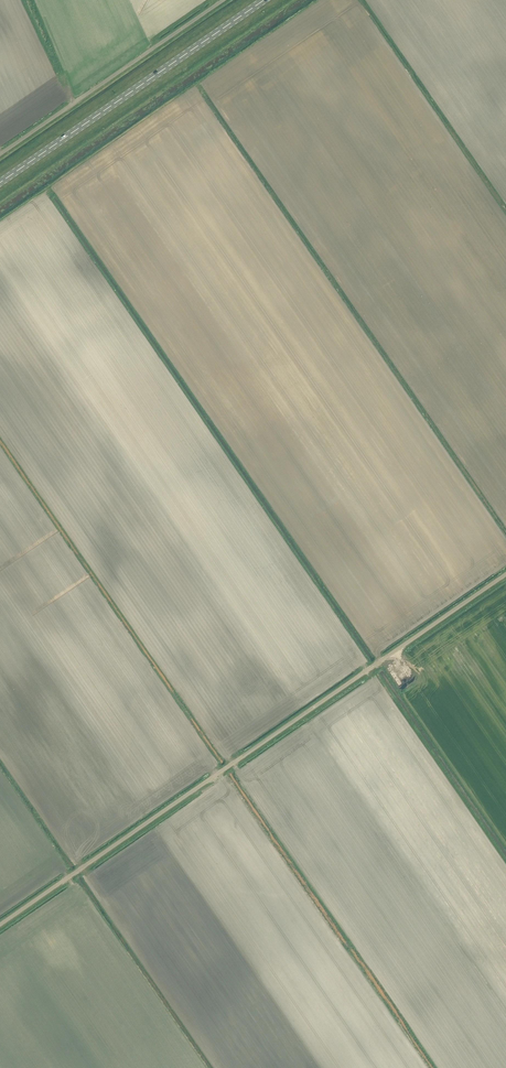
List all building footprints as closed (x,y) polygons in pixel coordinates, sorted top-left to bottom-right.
[(392,671),(400,666),(396,659),(388,664),(392,671)]
